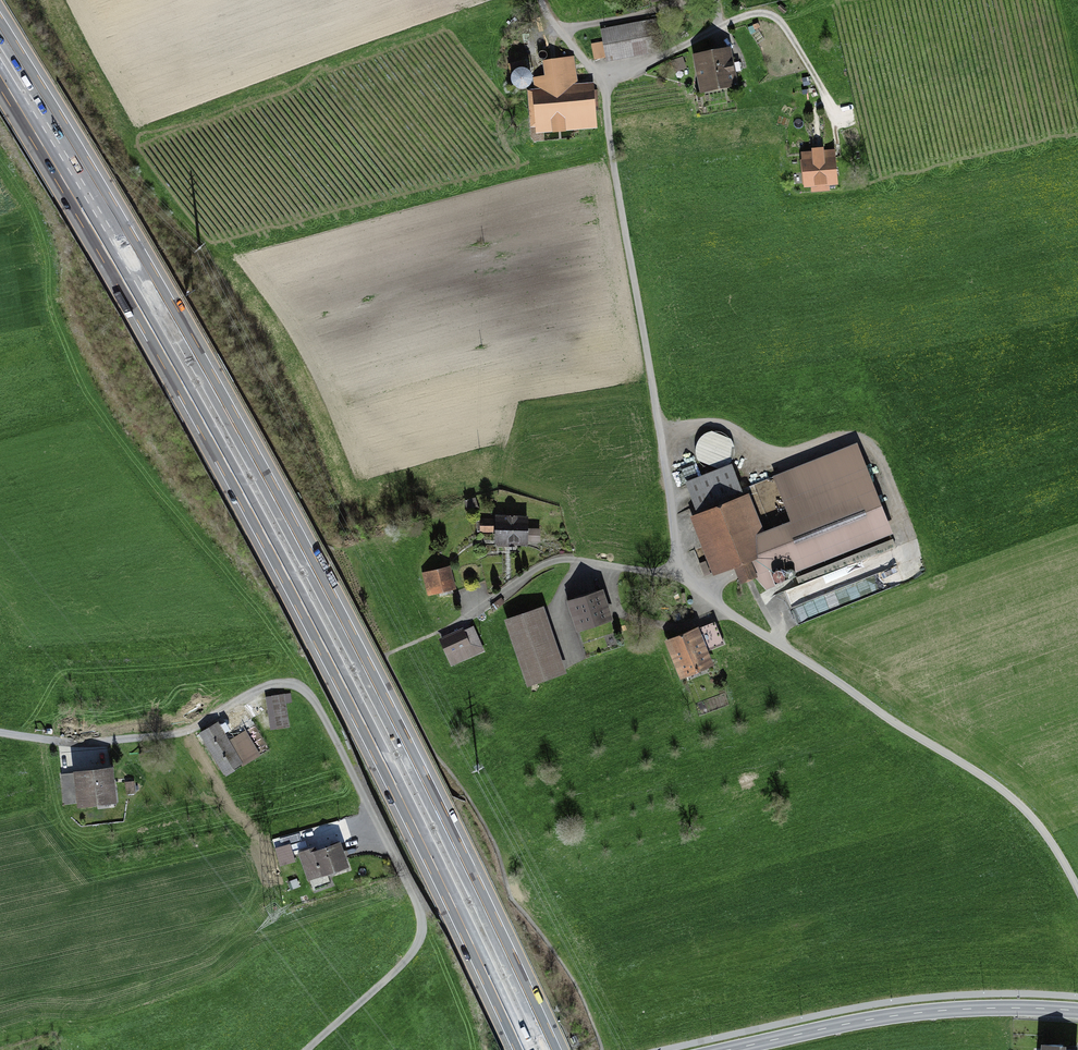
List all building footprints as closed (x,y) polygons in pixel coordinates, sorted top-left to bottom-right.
[(649,9),(692,0),(647,0),(649,9)] [(645,25),(603,32),(608,65),(650,57),(645,25)] [(591,40),(593,54),(602,53),(600,39),(591,40)] [(507,59),(515,79),(533,72),(524,52),(507,59)] [(737,91),(731,52),(691,57),(696,96),(737,91)] [(532,140),(598,133),(593,87),(580,89),(577,62),(535,67),(538,94),(527,95),(532,140)] [(804,153),(807,187),(839,184),(837,151),(804,153)] [(732,465),(687,483),(696,514),(690,517),(713,576),(734,570),(740,585),(755,578),(766,590),(776,587),(769,571),(792,564),(795,573),(892,534),(857,443),(741,490),(732,465)] [(750,476),(766,469),(760,457),(745,464),(750,476)] [(495,545),(528,546),(529,516),(496,515),(495,545)] [(451,568),(423,575),(429,596),(456,589),(451,568)] [(602,592),(571,603),(579,627),(611,616),(602,592)] [(528,688),(567,675),(544,608),(505,621),(528,688)] [(713,621),(663,644),(681,683),(713,668),(707,656),(725,648),(713,621)] [(485,652),(474,625),(439,639),(451,667),(485,652)] [(269,725),(287,724),(285,690),(266,692),(269,725)] [(239,715),(203,738),(227,776),(263,753),(239,715)] [(112,769),(75,773),(79,807),(116,803),(112,769)] [(311,849),(298,853),(306,881),(348,868),(341,844),(314,852),(311,849)]
